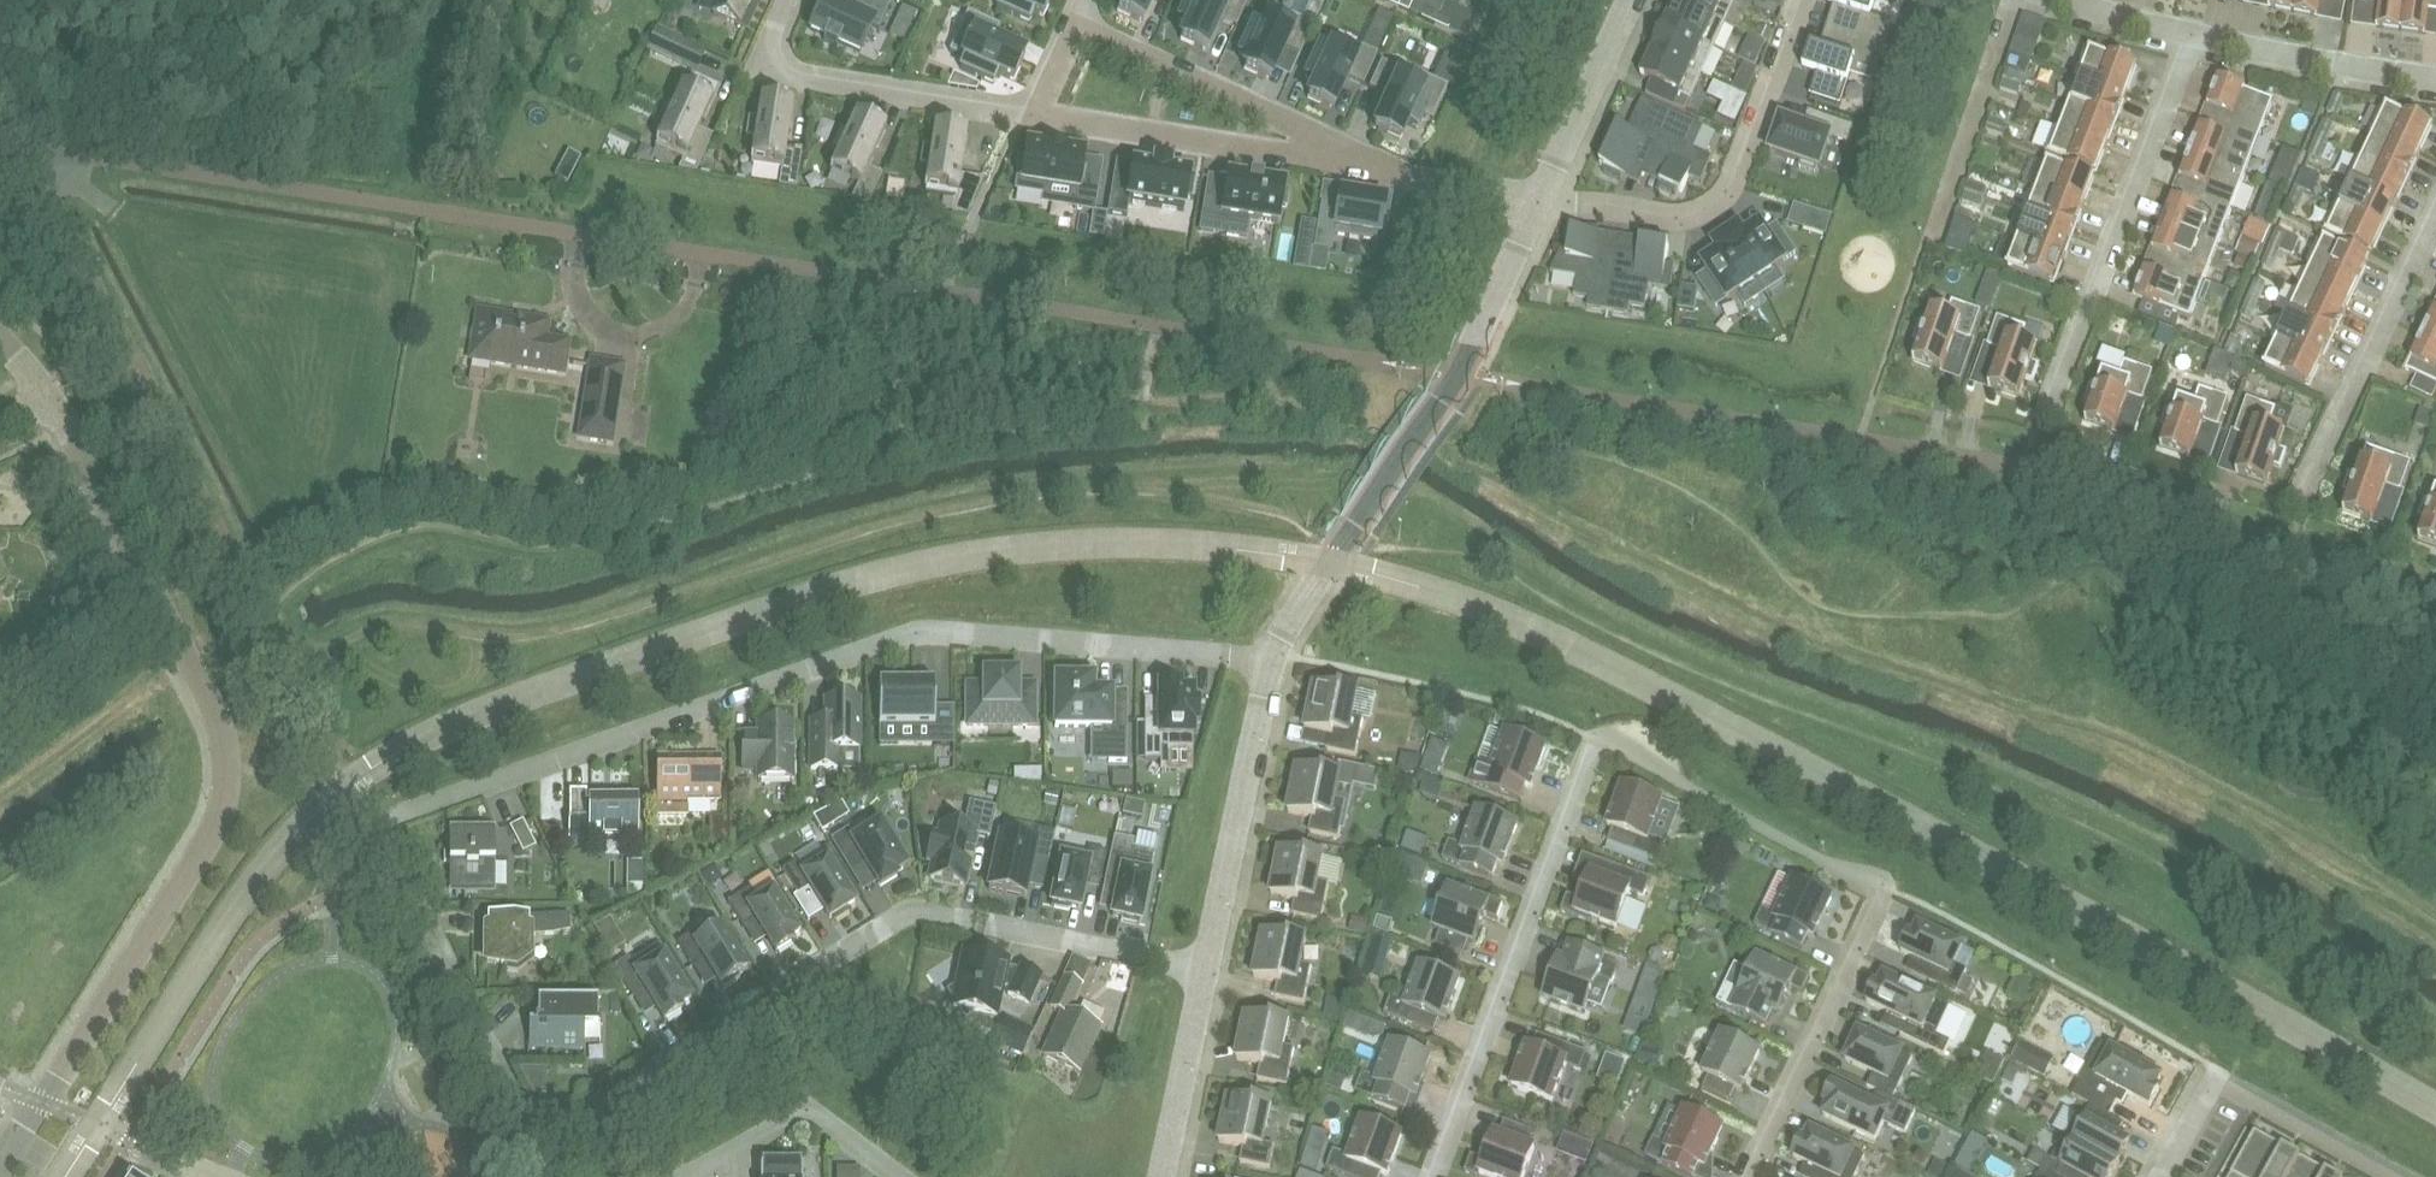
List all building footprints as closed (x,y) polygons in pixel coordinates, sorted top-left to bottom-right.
[(747,30),(747,29),(747,28),(760,0),(720,0),(714,15),(747,30)] [(811,30),(826,37),(824,41),(838,47),(839,43),(860,52),(872,26),(879,29),(891,3),(885,0),(843,0),(840,6),(827,0),(825,0),(811,30)] [(1051,0),(1000,0),(996,8),(1030,23),(1034,13),(1043,17),(1051,0)] [(1118,11),(1143,23),(1154,0),(1123,0),(1118,11)] [(1182,40),(1207,52),(1221,20),(1236,27),(1249,0),(1188,0),(1179,20),(1189,25),(1182,40)] [(1676,3),(1725,25),(1736,2),(1733,0),(1677,0),(1676,3)] [(1767,2),(1780,8),(1784,0),(1768,0),(1767,2)] [(1885,46),(1892,23),(1888,22),(1877,19),(1877,18),(1876,18),(1875,18),(1870,17),(1872,11),(1872,10),(1875,0),(1827,0),(1826,3),(1831,5),(1838,7),(1831,29),(1885,46)] [(2295,0),(2270,0),(2268,8),(2293,13),(2295,0)] [(2293,13),(2318,17),(2321,0),(2295,0),(2293,13)] [(2357,3),(2379,6),(2376,27),(2400,30),(2400,31),(2401,32),(2405,0),(2358,0),(2357,3)] [(2402,32),(2402,31),(2426,34),(2429,13),(2435,14),(2435,0),(2405,0),(2401,32),(2402,32)] [(1714,49),(1725,25),(1676,3),(1665,26),(1664,27),(1714,49)] [(1254,23),(1239,56),(1249,60),(1245,69),(1270,81),(1276,68),(1285,49),(1300,56),(1301,53),(1314,25),(1291,15),(1274,7),(1264,27),(1254,23)] [(903,8),(897,21),(910,27),(916,14),(903,8)] [(1439,16),(1425,10),(1421,18),(1435,24),(1439,16)] [(1014,81),(1025,56),(993,42),(1000,27),(968,12),(950,52),(965,59),(960,69),(994,84),(998,74),(1014,81)] [(2043,21),(2023,15),(2018,29),(2038,35),(2043,22),(2043,21)] [(1439,16),(1435,24),(1448,30),(1452,22),(1439,16)] [(1714,49),(1664,27),(1652,53),(1702,76),(1714,49)] [(1773,31),(1762,27),(1758,37),(1769,42),(1773,31)] [(649,48),(697,70),(706,50),(658,28),(649,48)] [(1885,46),(1831,29),(1825,50),(1816,47),(1811,45),(1806,58),(1807,58),(1803,69),(1808,71),(1817,74),(1810,95),(1840,105),(1844,93),(1849,76),(1850,76),(1855,60),(1860,62),(1860,63),(1863,64),(1863,63),(1873,67),(1877,68),(1885,46)] [(1748,34),(1742,46),(1760,54),(1765,42),(1748,34)] [(1383,42),(1367,35),(1362,47),(1378,54),(1383,42)] [(2114,46),(2098,40),(2095,47),(2111,53),(2114,46)] [(1316,83),(1308,99),(1333,110),(1348,78),(1363,85),(1377,54),(1362,47),(1357,58),(1332,47),(1331,50),(1321,45),(1305,78),(1316,83)] [(2075,78),(2126,97),(2136,70),(2085,51),(2075,78)] [(1674,109),(1685,113),(1702,76),(1652,53),(1653,54),(1641,78),(1652,83),(1646,96),(1674,109)] [(1390,97),(1375,129),(1400,140),(1407,125),(1417,130),(1423,116),(1432,121),(1448,87),(1404,67),(1402,71),(1381,62),(1369,88),(1390,97)] [(2003,81),(2022,87),(2025,77),(2006,71),(2003,81)] [(1736,91),(1747,96),(1754,82),(1743,77),(1736,91)] [(2116,123),(2126,97),(2075,78),(2075,79),(2080,81),(2071,105),(2116,123)] [(2203,117),(2259,139),(2273,102),(2217,80),(2217,82),(2221,83),(2214,100),(2210,99),(2203,117)] [(2018,96),(2022,87),(2003,81),(2000,90),(2018,96)] [(1721,84),(1716,96),(1730,102),(1724,115),(1738,121),(1749,97),(1747,96),(1736,91),(1733,90),(1721,84)] [(698,129),(711,100),(683,87),(675,104),(667,100),(659,119),(666,123),(655,147),(683,160),(679,171),(696,174),(714,136),(698,129)] [(2321,97),(2309,93),(2303,110),(2315,115),(2321,97)] [(2335,96),(2328,113),(2337,117),(2344,100),(2335,96)] [(786,148),(793,105),(762,100),(759,118),(750,116),(747,137),(756,138),(751,165),(782,170),(779,187),(796,190),(802,150),(786,148)] [(1635,166),(1644,171),(1642,176),(1643,176),(1672,113),(1655,105),(1642,131),(1631,126),(1628,131),(1612,123),(1602,146),(1608,149),(1600,166),(1603,168),(1602,168),(1605,170),(1603,174),(1620,181),(1621,177),(1622,177),(1626,168),(1633,172),(1635,166)] [(2106,148),(2116,123),(2071,105),(2061,130),(2056,128),(2055,129),(2106,148)] [(2370,133),(2419,156),(2431,131),(2382,107),(2370,133)] [(1659,184),(1660,184),(1658,188),(1674,196),(1676,192),(1679,193),(1679,192),(1682,193),(1689,178),(1701,183),(1712,158),(1693,150),(1703,127),(1672,113),(1643,176),(1643,177),(1649,164),(1665,172),(1659,184)] [(1781,120),(1769,152),(1800,163),(1799,168),(1815,174),(1816,169),(1819,170),(1831,138),(1847,144),(1853,128),(1813,113),(1807,129),(1781,120)] [(867,167),(885,128),(857,115),(849,132),(841,128),(833,147),(841,151),(832,170),(860,183),(852,198),(870,202),(883,175),(867,167)] [(2245,175),(2259,139),(2203,117),(2196,135),(2200,137),(2194,154),(2190,152),(2189,153),(2245,175)] [(2324,121),(2317,139),(2326,143),(2333,125),(2324,121)] [(2007,129),(1989,122),(1986,132),(2004,138),(2007,129)] [(985,179),(960,175),(967,132),(936,128),(933,145),(924,144),(921,165),(929,166),(925,193),(956,198),(953,215),(968,217),(985,179)] [(2096,175),(2106,148),(2055,129),(2045,155),(2096,175)] [(2407,181),(2419,156),(2370,133),(2369,134),(2374,136),(2363,160),(2358,157),(2358,158),(2407,181)] [(2317,139),(2309,157),(2318,161),(2326,143),(2317,139)] [(1983,142),(1980,151),(1998,158),(2001,148),(1983,142)] [(1043,146),(1028,143),(1024,167),(1019,166),(1016,190),(1045,195),(1047,185),(1077,190),(1074,208),(1094,212),(1100,174),(1082,171),(1084,157),(1085,152),(1066,149),(1067,149),(1061,148),(1061,147),(1048,145),(1048,146),(1043,145),(1043,146)] [(567,152),(554,177),(567,184),(580,159),(567,152)] [(2232,211),(2245,175),(2189,153),(2189,154),(2193,155),(2187,173),(2182,171),(2176,189),(2232,211)] [(2395,206),(2407,181),(2358,158),(2346,183),(2395,206)] [(1172,166),(1154,162),(1153,167),(1134,164),(1131,181),(1114,178),(1108,213),(1127,216),(1129,202),(1184,211),(1186,198),(1192,199),(1196,176),(1190,175),(1190,173),(1172,170),(1172,166)] [(2033,189),(2083,208),(2093,182),(2048,164),(2038,190),(2033,188),(2033,189)] [(2284,187),(2290,172),(2283,169),(2272,165),(2266,180),(2284,187)] [(2303,172),(2295,190),(2304,194),(2312,176),(2303,172)] [(1284,189),(1285,184),(1263,180),(1264,177),(1262,177),(1262,180),(1251,178),(1252,175),(1250,175),(1250,178),(1229,175),(1228,179),(1225,199),(1206,196),(1200,231),(1247,238),(1250,219),(1278,224),(1281,206),(1286,207),(1289,190),(1284,189)] [(2383,231),(2395,206),(2346,183),(2346,184),(2351,186),(2340,209),(2335,207),(2334,208),(2383,231)] [(1965,194),(1984,199),(1987,190),(1968,184),(1965,194)] [(2073,234),(2083,208),(2033,189),(2023,214),(2073,234)] [(2218,247),(2232,211),(2176,189),(2169,207),(2173,209),(2166,226),(2162,224),(2162,225),(2218,247)] [(2295,190),(2288,207),(2297,211),(2304,194),(2295,190)] [(1321,201),(1313,249),(1332,252),(1335,235),(1376,242),(1377,235),(1380,235),(1383,216),(1388,217),(1391,196),(1370,192),(1369,197),(1354,195),(1354,194),(1352,194),(1348,194),(1348,193),(1346,193),(1342,193),(1342,192),(1340,192),(1339,194),(1340,194),(1338,204),(1321,201)] [(1981,209),(1984,199),(1965,194),(1962,203),(1981,209)] [(1804,233),(1810,212),(1794,207),(1788,228),(1804,233)] [(2371,256),(2383,231),(2334,208),(2322,233),(2371,256)] [(2064,259),(2073,234),(2023,214),(2022,215),(2028,217),(2018,242),(2064,259)] [(2264,237),(2269,226),(2262,223),(2250,219),(2246,229),(2243,238),(2261,245),(2264,237)] [(1106,223),(1093,221),(1090,237),(1104,239),(1106,223)] [(1299,235),(1313,237),(1315,224),(1301,222),(1299,235)] [(2204,282),(2218,247),(2162,225),(2162,226),(2166,227),(2159,245),(2155,243),(2148,261),(2204,282)] [(1577,277),(1573,296),(1589,299),(1587,309),(1607,312),(1606,320),(1607,320),(1608,312),(1618,252),(1605,250),(1606,244),(1598,243),(1600,234),(1600,229),(1581,226),(1580,230),(1577,230),(1577,231),(1571,230),(1568,251),(1565,251),(1565,248),(1563,247),(1551,274),(1552,274),(1553,273),(1577,277)] [(1756,281),(1776,267),(1796,254),(1777,226),(1766,234),(1760,226),(1744,237),(1739,228),(1739,229),(1727,237),(1756,281)] [(2278,231),(2270,249),(2279,253),(2287,235),(2278,231)] [(1670,291),(1675,267),(1666,265),(1669,246),(1664,245),(1664,244),(1660,244),(1661,239),(1642,236),(1641,240),(1639,250),(1632,249),(1631,254),(1618,252),(1608,312),(1628,316),(1630,306),(1645,309),(1649,287),(1670,291)] [(1716,307),(1736,294),(1756,281),(1727,237),(1715,245),(1714,245),(1720,253),(1704,264),(1709,272),(1698,279),(1716,307)] [(2236,254),(2240,255),(2254,261),(2260,246),(2242,239),(2236,254)] [(2307,266),(2356,289),(2368,263),(2319,240),(2307,266)] [(1968,247),(1950,241),(1946,250),(1965,256),(1968,247)] [(2053,286),(2064,259),(2018,242),(2008,269),(2053,286)] [(2270,249),(2263,266),(2272,270),(2279,253),(2270,249)] [(2249,273),(2254,261),(2240,255),(2235,267),(2242,270),(2249,273)] [(2204,283),(2204,282),(2148,261),(2141,279),(2145,281),(2139,298),(2135,296),(2134,298),(2190,319),(2197,302),(2191,300),(2198,281),(2204,283)] [(1983,282),(1999,288),(2005,272),(1989,266),(1984,279),(1983,282)] [(2344,314),(2356,289),(2307,266),(2307,267),(2312,269),(2301,292),(2296,289),(2295,290),(2344,314)] [(2256,281),(2249,299),(2258,303),(2265,285),(2256,281)] [(1699,290),(1683,288),(1680,311),(1695,313),(1699,290)] [(2333,338),(2344,314),(2295,290),(2284,315),(2333,338)] [(2249,299),(2241,317),(2250,321),(2258,303),(2249,299)] [(1948,314),(1932,309),(1926,326),(1919,324),(1913,341),(1920,343),(1914,363),(1943,373),(1956,337),(1970,342),(1980,312),(1951,302),(1948,314)] [(2430,318),(2434,320),(2426,337),(2422,335),(2422,336),(2435,342),(2435,306),(2430,318)] [(2176,329),(2181,316),(2161,308),(2156,322),(2176,329)] [(545,340),(547,323),(525,320),(524,321),(514,320),(515,318),(506,317),(505,314),(491,312),(489,314),(480,313),(478,328),(475,329),(473,340),(475,342),(474,351),(492,354),(490,360),(563,372),(567,344),(545,340)] [(2321,363),(2333,338),(2284,315),(2272,340),(2321,363)] [(2032,363),(2038,345),(2023,340),(2027,328),(1998,318),(1988,348),(2002,353),(1990,388),(2019,399),(2026,380),(2033,382),(2039,366),(2032,363)] [(2422,336),(2426,338),(2418,355),(2414,353),(2405,371),(2435,386),(2435,342),(2422,336)] [(2234,358),(2242,341),(2233,337),(2225,354),(2234,358)] [(2309,389),(2321,363),(2272,340),(2272,341),(2277,343),(2265,368),(2309,389)] [(2229,372),(2246,377),(2249,368),(2244,365),(2233,361),(2229,372)] [(622,367),(594,362),(582,436),(610,440),(622,367)] [(2086,423),(2116,433),(2127,397),(2142,401),(2151,372),(2122,362),(2119,374),(2103,369),(2097,387),(2090,384),(2085,401),(2092,404),(2086,423)] [(2161,449),(2191,459),(2203,423),(2218,429),(2228,399),(2199,389),(2195,401),(2180,395),(2174,413),(2167,410),(2161,427),(2168,430),(2161,449)] [(2249,440),(2237,476),(2266,486),(2273,467),(2280,469),(2286,452),(2279,450),(2285,432),(2270,427),(2276,410),(2247,400),(2235,435),(2249,440)] [(2426,403),(2424,409),(2435,413),(2435,406),(2426,403)] [(2344,513),(2373,523),(2386,488),(2400,493),(2411,463),(2367,448),(2356,477),(2349,474),(2343,491),(2351,494),(2344,513)] [(2435,491),(2432,503),(2425,501),(2419,518),(2426,520),(2419,539),(2435,545),(2435,491)] [(968,685),(968,716),(984,716),(984,726),(1030,725),(1035,726),(1035,695),(1024,695),(1024,690),(1018,690),(1018,682),(1018,673),(984,673),(984,685),(968,685)] [(1109,761),(1109,762),(1127,763),(1128,703),(1112,703),(1112,693),(1094,692),(1094,679),(1056,679),(1056,684),(1050,684),(1049,722),(1055,722),(1055,727),(1090,728),(1103,728),(1103,736),(1110,737),(1110,761),(1109,761)] [(879,683),(879,726),(935,726),(935,745),(954,745),(954,707),(935,707),(935,683),(879,683)] [(1159,686),(1159,699),(1159,722),(1145,722),(1145,760),(1161,760),(1161,748),(1193,748),(1193,724),(1197,724),(1198,703),(1193,703),(1193,691),(1180,690),(1180,686),(1159,686)] [(1353,718),(1358,692),(1341,688),(1339,694),(1315,689),(1306,731),(1330,736),(1327,751),(1356,757),(1364,720),(1353,718)] [(811,721),(811,736),(811,770),(839,770),(839,750),(859,750),(860,701),(844,701),(844,697),(829,697),(829,701),(826,701),(825,721),(811,721)] [(789,721),(774,721),(774,725),(758,725),(758,737),(743,737),(742,771),(758,771),(758,781),(792,781),(792,725),(789,725),(789,721)] [(1471,783),(1541,809),(1541,775),(1537,773),(1546,750),(1506,735),(1493,770),(1478,765),(1471,783)] [(1447,754),(1433,748),(1422,774),(1436,780),(1447,754)] [(1421,760),(1403,756),(1399,772),(1417,776),(1421,760)] [(719,760),(701,760),(661,760),(661,816),(685,816),(685,800),(719,800),(719,760)] [(1043,768),(1027,768),(1027,782),(1043,784),(1043,768)] [(1336,800),(1341,774),(1323,770),(1322,777),(1298,772),(1289,814),(1312,819),(1309,833),(1339,839),(1347,802),(1336,800)] [(1133,773),(1113,773),(1113,789),(1133,789),(1133,773)] [(752,782),(737,782),(737,801),(752,801),(752,782)] [(1000,784),(991,782),(988,795),(997,797),(1000,784)] [(1650,838),(1663,802),(1623,787),(1608,827),(1613,829),(1608,843),(1659,862),(1666,844),(1650,838)] [(570,820),(569,820),(569,839),(592,839),(592,835),(605,835),(605,839),(621,839),(621,835),(637,834),(637,801),(587,801),(587,792),(570,792),(570,820)] [(1059,794),(1047,792),(1045,802),(1057,805),(1059,794)] [(1121,803),(1104,799),(1101,814),(1118,818),(1121,803)] [(1146,804),(1127,800),(1124,814),(1143,818),(1146,804)] [(930,877),(930,878),(965,885),(965,884),(976,835),(990,838),(997,808),(970,803),(964,831),(941,826),(939,835),(936,835),(936,834),(935,834),(929,860),(930,861),(930,860),(934,861),(930,877)] [(825,828),(837,820),(829,808),(816,814),(817,814),(825,828)] [(1450,842),(1443,861),(1493,879),(1498,865),(1503,867),(1518,827),(1478,812),(1465,848),(1450,842)] [(511,827),(524,853),(537,847),(524,820),(511,827)] [(895,874),(907,867),(893,844),(898,841),(885,820),(855,839),(853,840),(848,831),(833,840),(851,869),(864,861),(878,883),(881,888),(898,877),(895,874)] [(1407,829),(1401,847),(1425,855),(1431,838),(1407,829)] [(1000,836),(989,890),(992,891),(1006,894),(1021,897),(1025,898),(1033,861),(1049,864),(1055,833),(1039,830),(1036,844),(1000,836)] [(450,889),(495,889),(495,833),(450,833),(450,889)] [(1115,836),(1105,883),(1119,886),(1113,912),(1113,916),(1122,918),(1121,922),(1140,926),(1140,922),(1150,877),(1152,867),(1155,854),(1134,850),(1136,841),(1115,836)] [(765,859),(774,854),(767,842),(758,847),(765,859)] [(1063,848),(1051,908),(1070,912),(1070,907),(1080,909),(1086,879),(1100,882),(1106,852),(1092,849),(1091,854),(1063,848)] [(795,863),(783,871),(798,895),(810,888),(830,919),(832,918),(834,921),(849,912),(847,909),(855,903),(823,852),(798,868),(795,863)] [(1318,882),(1324,857),(1306,853),(1305,859),(1280,854),(1272,896),(1295,901),(1292,916),(1322,922),(1330,885),(1318,882)] [(1596,875),(1591,873),(1581,901),(1567,896),(1561,913),(1592,925),(1593,920),(1616,929),(1629,893),(1645,899),(1651,880),(1601,861),(1596,875)] [(644,897),(644,869),(629,869),(629,897),(644,897)] [(1754,927),(1802,950),(1809,936),(1814,939),(1832,900),(1794,882),(1777,916),(1763,909),(1754,927)] [(756,920),(776,953),(792,943),(790,939),(799,933),(773,892),(758,901),(751,889),(728,903),(743,928),(756,920)] [(1436,946),(1464,956),(1469,942),(1475,944),(1485,916),(1498,921),(1504,904),(1490,899),(1488,904),(1449,889),(1435,929),(1441,932),(1436,946)] [(558,915),(530,918),(514,915),(488,917),(487,962),(517,966),(530,957),(530,941),(533,941),(533,936),(554,935),(570,931),(570,915),(558,915)] [(1388,935),(1393,922),(1377,917),(1373,930),(1388,935)] [(1356,934),(1368,936),(1371,922),(1353,918),(1351,930),(1350,933),(1356,934)] [(595,928),(601,936),(615,928),(610,919),(595,928)] [(1910,937),(1901,954),(1915,961),(1936,971),(1930,983),(1956,996),(1957,994),(1965,977),(1967,972),(1954,966),(1962,948),(1919,927),(1914,938),(1910,937)] [(747,971),(721,928),(706,937),(701,929),(678,943),(693,968),(705,960),(724,990),(741,980),(738,976),(747,971)] [(1275,998),(1305,1004),(1313,967),(1301,965),(1307,939),(1289,935),(1288,942),(1264,937),(1255,978),(1278,983),(1275,998)] [(1374,937),(1369,954),(1387,959),(1392,942),(1374,937)] [(1631,943),(1623,940),(1619,951),(1628,954),(1631,943)] [(629,958),(614,967),(633,998),(646,991),(665,1022),(682,1011),(680,1007),(691,1000),(658,946),(632,963),(629,958)] [(1585,1015),(1598,979),(1613,985),(1620,966),(1570,948),(1565,962),(1559,960),(1544,1000),(1585,1015)] [(996,1016),(1002,988),(1011,990),(1008,996),(1029,1005),(1041,978),(1020,969),(1020,970),(1006,967),(1007,962),(965,953),(958,985),(948,992),(955,1001),(953,1007),(959,1008),(966,1018),(975,1012),(996,1016)] [(1757,958),(1741,993),(1726,985),(1717,1003),(1766,1026),(1772,1013),(1778,1015),(1790,989),(1803,995),(1811,978),(1797,972),(1795,976),(1757,958)] [(1460,982),(1420,967),(1407,1003),(1392,997),(1385,1016),(1435,1034),(1440,1020),(1445,1022),(1460,982)] [(1100,1028),(1069,1013),(1082,986),(1064,978),(1051,1006),(1064,1012),(1044,1056),(1079,1072),(1100,1028)] [(1907,1023),(1901,1036),(1943,1056),(1949,1042),(1937,1036),(1950,1008),(1884,978),(1879,989),(1875,987),(1867,1004),(1907,1023)] [(1345,1018),(1348,1000),(1330,996),(1327,1015),(1345,1018)] [(584,1047),(584,1027),(598,1027),(598,1001),(538,1002),(538,1025),(530,1025),(530,1047),(584,1047)] [(1347,1026),(1359,1031),(1364,1017),(1352,1013),(1347,1026)] [(1246,1019),(1238,1061),(1261,1066),(1258,1080),(1287,1087),(1295,1050),(1284,1047),(1289,1021),(1272,1018),(1270,1024),(1246,1019)] [(1012,1042),(1026,1048),(1034,1030),(1021,1023),(1012,1042)] [(1878,1092),(1894,1100),(1913,1059),(1859,1033),(1853,1045),(1850,1043),(1844,1056),(1847,1058),(1845,1062),(1873,1075),(1867,1088),(1878,1093),(1878,1092)] [(1512,1087),(1552,1102),(1565,1067),(1581,1073),(1588,1054),(1537,1035),(1532,1049),(1527,1047),(1512,1087)] [(1709,1077),(1703,1090),(1730,1103),(1737,1090),(1742,1092),(1760,1054),(1721,1035),(1703,1074),(1709,1077)] [(2028,1070),(2038,1051),(2021,1042),(2011,1061),(2028,1070)] [(1363,1074),(1356,1093),(1406,1111),(1411,1097),(1417,1099),(1432,1059),(1408,1051),(1391,1044),(1383,1068),(1378,1080),(1363,1074)] [(2072,1097),(2090,1106),(2109,1117),(2117,1103),(2122,1105),(2127,1096),(2150,1108),(2159,1091),(2155,1089),(2161,1078),(2142,1068),(2145,1061),(2126,1050),(2122,1057),(2101,1045),(2072,1097)] [(1988,1053),(1976,1077),(1994,1086),(2005,1062),(1988,1053)] [(1605,1066),(1623,1073),(1627,1063),(1608,1056),(1605,1066)] [(2021,1071),(2011,1065),(2003,1080),(2014,1086),(2021,1071)] [(547,1069),(520,1069),(534,1094),(547,1094),(547,1069)] [(1328,1086),(1342,1091),(1348,1078),(1333,1072),(1328,1086)] [(1878,1092),(1878,1093),(1872,1105),(1833,1087),(1825,1104),(1829,1106),(1823,1117),(1875,1142),(1883,1124),(1905,1135),(1917,1111),(1894,1100),(1878,1092)] [(1687,1112),(1702,1119),(1709,1103),(1695,1096),(1687,1112)] [(1264,1144),(1272,1104),(1254,1100),(1253,1107),(1229,1101),(1220,1143),(1243,1148),(1240,1163),(1270,1169),(1275,1146),(1264,1144)] [(2109,1117),(2090,1106),(2083,1119),(2077,1115),(2065,1138),(2117,1167),(2130,1145),(2117,1138),(2124,1125),(2109,1117)] [(1687,1176),(1695,1176),(1700,1166),(1705,1169),(1723,1130),(1685,1112),(1668,1146),(1654,1139),(1645,1157),(1687,1176)] [(1383,1175),(1388,1176),(1403,1136),(1363,1122),(1349,1157),(1334,1152),(1327,1170),(1346,1176),(1382,1176),(1383,1175)] [(1488,1176),(1524,1176),(1535,1149),(1529,1146),(1534,1132),(1505,1122),(1500,1136),(1495,1134),(1484,1161),(1471,1157),(1465,1173),(1475,1176),(1480,1176),(1481,1174),(1488,1176)] [(1865,1158),(1811,1132),(1806,1143),(1801,1141),(1793,1159),(1825,1174),(1824,1176),(1856,1176),(1865,1158)] [(2298,1157),(2254,1133),(2230,1176),(2287,1176),(2298,1157)] [(2117,1167),(2065,1138),(2052,1161),(2058,1164),(2051,1176),(2053,1176),(2112,1176),(2117,1167)] [(1974,1171),(1980,1160),(1974,1157),(1963,1151),(1959,1158),(1954,1167),(1971,1176),(1974,1171)] [(1322,1157),(1306,1152),(1301,1168),(1316,1173),(1322,1157)] [(2298,1157),(2287,1176),(2333,1176),(2298,1157)] [(1928,1176),(1930,1176),(1945,1176),(1949,1168),(1935,1161),(1928,1176)] [(803,1163),(801,1163),(801,1167),(762,1167),(763,1162),(761,1162),(761,1176),(803,1176),(803,1163)]
